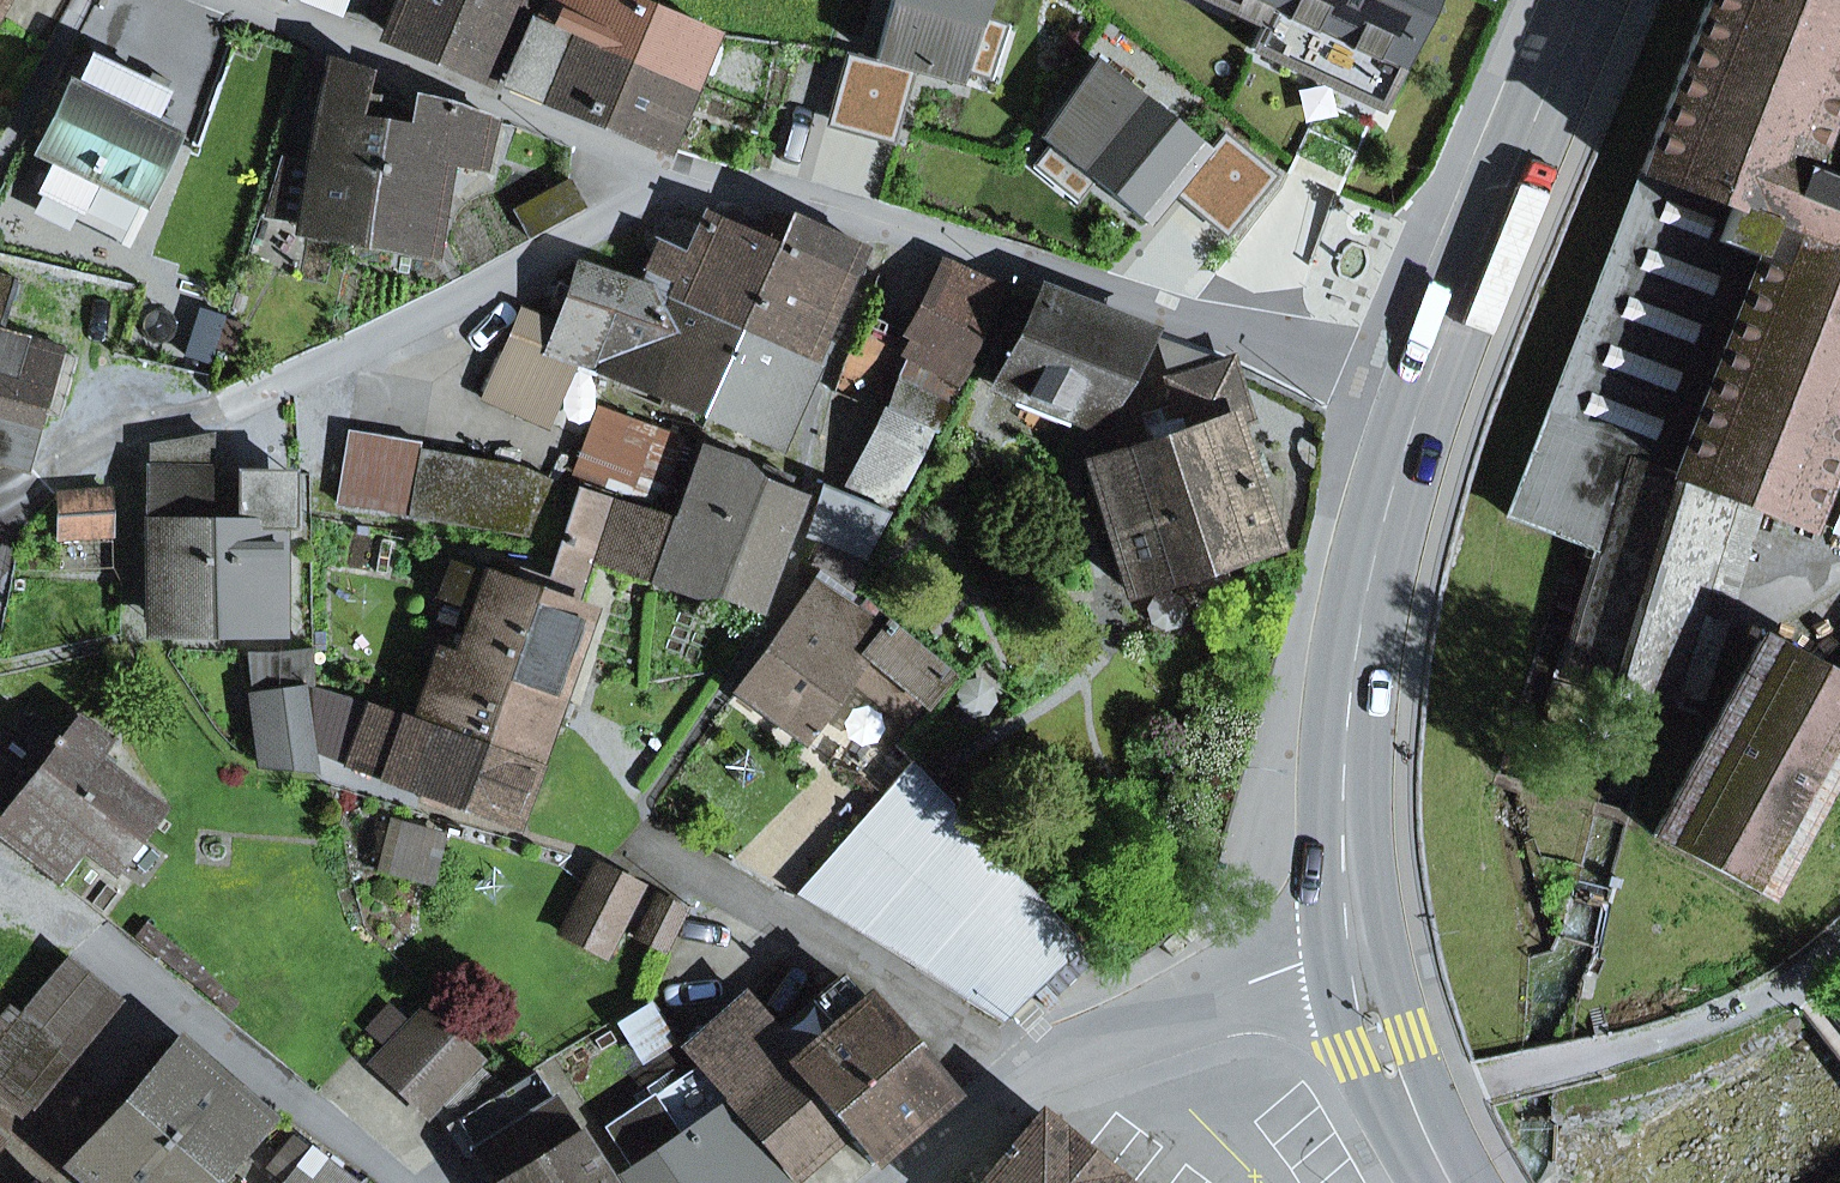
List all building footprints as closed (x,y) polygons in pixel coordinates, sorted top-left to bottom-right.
[(342,14),(347,0),(305,0),(342,14)] [(390,33),(487,76),(520,0),(404,0),(390,33)] [(634,0),(546,0),(538,19),(687,84),(709,32),(634,0)] [(856,51),(834,116),(905,144),(923,80),(986,95),(1014,0),(900,0),(884,58),(856,51)] [(844,12),(882,22),(888,0),(847,0),(844,12)] [(1428,0),(1364,0),(1417,25),(1428,0)] [(1507,515),(1577,541),(1589,545),(1600,549),(1634,439),(1678,452),(1767,221),(1775,224),(1839,56),(1839,0),(1706,0),(1507,515)] [(505,84),(659,149),(687,84),(538,19),(533,17),(505,84)] [(41,151),(144,201),(175,137),(125,113),(149,62),(101,38),(41,151)] [(1106,43),(1043,138),(1170,242),(1210,190),(1253,222),(1293,167),(1246,132),(1236,144),(1106,43)] [(1839,420),(1839,56),(1775,224),(1767,221),(1678,452),(1670,474),(1728,496),(1800,524),(1839,420)] [(319,164),(308,224),(365,234),(386,123),(371,120),(375,99),(364,97),(370,73),(329,59),(307,161),(319,164)] [(416,97),(410,127),(386,123),(365,234),(421,245),(432,185),(445,187),(451,158),(484,164),(494,120),(444,102),(416,97)] [(0,229),(0,251),(41,165),(32,161),(0,229)] [(707,315),(805,359),(828,308),(769,281),(782,260),(777,258),(781,248),(710,213),(708,212),(685,255),(663,246),(654,270),(675,292),(672,299),(707,315)] [(782,260),(769,281),(828,308),(858,244),(775,212),(768,232),(785,237),(781,248),(777,258),(782,260)] [(915,336),(917,337),(964,362),(1003,287),(952,263),(915,336)] [(551,348),(566,354),(671,396),(707,315),(672,299),(675,292),(654,270),(649,269),(640,289),(580,268),(559,326),(551,348)] [(14,283),(0,278),(0,328),(14,283)] [(994,384),(1093,423),(1145,333),(1041,292),(994,384)] [(523,312),(486,395),(540,419),(566,354),(551,348),(559,326),(523,312)] [(779,437),(772,434),(805,359),(707,315),(671,396),(775,445),(779,437)] [(0,336),(0,460),(18,465),(37,400),(60,406),(74,357),(0,336)] [(917,337),(880,410),(892,414),(933,430),(969,365),(964,362),(917,337)] [(1239,436),(1254,431),(1228,362),(1168,381),(1180,417),(1144,429),(1149,445),(1089,464),(1129,592),(1274,545),(1239,436)] [(609,383),(590,433),(579,462),(663,494),(693,414),(609,383)] [(854,484),(892,505),(933,430),(892,414),(854,484)] [(348,430),(336,502),(409,514),(420,448),(420,443),(348,430)] [(165,567),(163,625),(225,625),(227,522),(208,522),(210,438),(152,447),(151,567),(165,567)] [(1659,703),(1664,705),(1728,496),(1670,474),(1678,452),(1634,439),(1600,549),(1562,673),(1631,694),(1645,699),(1659,703)] [(529,536),(553,479),(520,466),(420,448),(409,514),(529,536)] [(658,583),(695,597),(705,578),(737,474),(741,463),(700,448),(674,522),(658,583)] [(767,552),(780,555),(801,500),(784,493),(790,479),(760,466),(753,481),(737,474),(705,578),(754,599),(767,552)] [(281,591),(283,525),(295,525),(296,471),(240,472),(241,522),(227,522),(225,625),(280,624),(280,619),(299,620),(300,592),(281,591)] [(818,484),(811,516),(826,522),(873,541),(888,512),(818,484)] [(111,534),(109,493),(58,496),(60,536),(111,534)] [(589,613),(577,609),(595,561),(620,570),(624,556),(640,511),(578,493),(546,582),(539,579),(494,563),(489,577),(466,569),(454,603),(474,610),(457,657),(456,659),(557,700),(589,613)] [(657,568),(653,582),(658,583),(674,522),(640,511),(624,556),(657,568)] [(819,539),(863,557),(873,541),(826,522),(819,539)] [(620,570),(653,582),(657,568),(624,556),(620,570)] [(742,688),(802,737),(868,657),(925,704),(950,677),(860,604),(850,616),(814,587),(742,688)] [(1763,895),(1839,753),(1839,683),(1759,639),(1653,834),(1763,895)] [(312,771),(299,689),(314,687),(313,648),(246,652),(250,695),(260,695),(271,768),(312,771)] [(457,657),(438,650),(421,699),(487,722),(477,749),(532,769),(557,700),(456,659),(457,657)] [(333,755),(511,823),(532,769),(477,749),(487,722),(421,699),(413,725),(374,708),(314,691),(315,734),(335,741),(333,755)] [(43,765),(0,820),(0,838),(58,881),(86,845),(113,867),(158,810),(96,762),(111,743),(78,719),(61,740),(30,716),(11,740),(43,765)] [(1084,947),(912,761),(795,895),(1002,1023),(1084,947)] [(428,880),(438,861),(440,838),(390,824),(380,867),(428,880)] [(564,932),(606,953),(638,889),(596,868),(564,932)] [(66,961),(20,1016),(67,1054),(112,997),(66,961)] [(845,1134),(870,1163),(951,1095),(867,997),(861,1002),(840,977),(776,1032),(765,1041),(845,1134)] [(780,1161),(795,1177),(845,1134),(765,1041),(776,1032),(748,1000),(689,1053),(700,1066),(730,1102),(780,1161)] [(30,1101),(67,1054),(20,1016),(11,1009),(0,1023),(0,1077),(30,1101)] [(426,1012),(376,1065),(427,1113),(477,1061),(426,1012)] [(222,1103),(236,1088),(182,1039),(126,1104),(213,1181),(256,1134),(222,1103)] [(681,1137),(730,1102),(700,1066),(608,1128),(633,1167),(624,1173),(631,1182),(713,1182),(681,1137)] [(495,1182),(606,1182),(537,1073),(455,1120),(495,1182)] [(775,1164),(780,1161),(730,1102),(681,1137),(713,1182),(788,1182),(775,1164)] [(213,1181),(126,1104),(68,1168),(86,1182),(212,1182),(213,1181)] [(1038,1116),(983,1182),(1118,1182),(1038,1116)] [(310,1147),(308,1150),(292,1138),(269,1168),(284,1180),(282,1182),(356,1182),(310,1147)]
